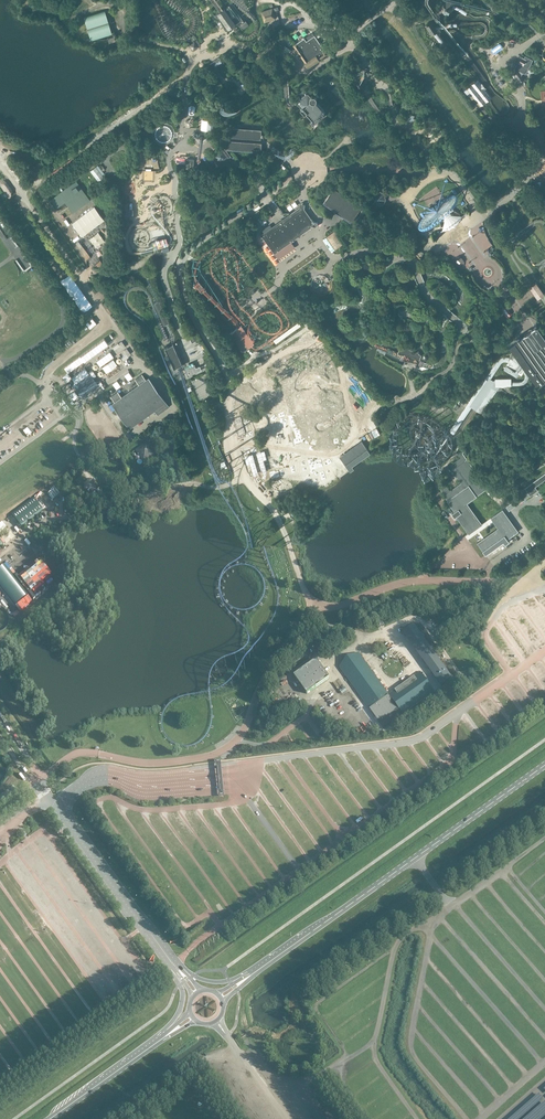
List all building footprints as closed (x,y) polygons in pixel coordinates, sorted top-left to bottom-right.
[(220,12),(217,13),(229,29),(233,26),(235,24),(236,23),(231,17),(225,8),(222,10),(220,12)] [(271,9),(262,12),(265,21),(269,19),(274,18),(272,11),(271,9)] [(105,11),(84,17),(90,40),(112,34),(105,11)] [(428,28),(431,32),(437,28),(436,27),(431,19),(425,23),(426,24),(424,26),(426,30),(428,28)] [(242,24),(240,26),(241,27),(243,30),(249,25),(246,21),(245,22),(242,24)] [(294,45),(299,54),(318,41),(315,35),(306,41),(304,38),(294,45)] [(190,45),(193,50),(201,44),(199,42),(197,40),(190,45)] [(321,45),(318,41),(299,54),(308,68),(318,62),(317,60),(327,53),(321,45)] [(493,55),(503,48),(499,42),(490,49),(493,55)] [(521,81),(525,78),(522,74),(524,73),(526,74),(528,72),(528,71),(529,69),(533,61),(525,56),(524,58),(522,57),(518,63),(521,64),(519,68),(517,72),(513,75),(516,79),(518,77),(521,81)] [(214,61),(217,66),(223,62),(221,59),(220,57),(214,61)] [(511,69),(517,72),(519,68),(521,64),(518,63),(515,61),(513,65),(511,69)] [(473,84),(470,86),(484,104),(493,97),(479,79),(478,80),(477,81),(476,81),(475,83),(474,83),(473,84)] [(239,88),(237,89),(241,95),(246,91),(242,86),(240,87),(239,88)] [(295,102),(298,102),(299,103),(300,105),(299,106),(305,113),(306,112),(313,119),(311,120),(310,121),(313,125),(317,121),(318,120),(324,115),(321,112),(324,110),(315,100),(316,99),(317,97),(315,94),(312,94),(311,95),(309,93),(307,93),(305,93),(302,96),(301,97),(298,100),(297,100),(295,100),(295,101),(295,102)] [(202,130),(212,130),(212,123),(213,120),(201,119),(200,127),(200,129),(202,130)] [(262,130),(232,128),(231,135),(231,137),(261,140),(262,130)] [(261,152),(262,143),(226,140),(226,150),(261,152)] [(219,165),(230,157),(222,145),(210,154),(219,165)] [(194,159),(187,158),(186,165),(186,169),(193,169),(194,165),(194,159)] [(95,168),(90,172),(98,182),(103,178),(95,168)] [(55,187),(57,189),(59,188),(62,191),(51,199),(57,208),(65,202),(72,213),(90,201),(76,181),(63,191),(60,187),(61,187),(59,184),(55,187)] [(438,201),(446,182),(437,201),(415,204),(437,202),(422,213),(437,202),(438,203),(418,217),(420,219),(439,205),(440,206),(424,217),(425,217),(440,206),(431,226),(431,227),(441,206),(462,204),(441,206),(456,195),(455,195),(441,205),(440,204),(459,191),(457,189),(439,202),(438,202),(453,191),(452,191),(438,201)] [(361,207),(333,187),(322,202),(334,211),(336,212),(345,218),(350,222),(361,207)] [(386,201),(386,199),(386,198),(385,196),(384,195),(383,194),(382,193),(381,192),(379,192),(378,192),(376,192),(375,193),(374,194),(373,195),(372,196),(371,197),(371,199),(371,200),(372,202),(372,203),(373,204),(374,205),(376,206),(377,206),(379,206),(380,206),(381,206),(383,205),(384,204),(385,203),(385,202),(386,201)] [(261,234),(267,243),(279,259),(295,247),(291,242),(313,226),(317,227),(318,222),(314,221),(311,218),(302,205),(290,214),(261,234)] [(74,226),(89,217),(86,212),(71,221),(74,226)] [(63,220),(69,230),(74,227),(68,217),(63,220)] [(268,227),(271,224),(266,218),(262,222),(268,227)] [(327,238),(326,238),(335,251),(343,245),(335,232),(327,238)] [(87,254),(93,250),(82,236),(77,240),(87,254)] [(544,294),(537,282),(532,286),(530,287),(532,290),(534,293),(535,295),(538,299),(540,297),(544,294)] [(156,300),(153,302),(163,324),(166,323),(168,322),(158,300),(156,300)] [(300,323),(299,321),(274,339),(275,341),(276,343),(301,325),(300,323)] [(539,324),(523,336),(518,340),(510,345),(509,346),(519,360),(529,374),(538,387),(543,383),(544,386),(544,332),(539,324)] [(252,345),(253,344),(240,326),(238,327),(234,330),(233,331),(232,332),(230,333),(232,336),(243,351),(245,350),(245,349),(247,349),(249,347),(251,345),(252,345)] [(171,347),(168,348),(178,371),(180,369),(182,369),(184,368),(175,345),(171,347)] [(418,353),(400,347),(397,353),(404,355),(404,354),(419,360),(421,355),(420,354),(419,354),(418,353)] [(474,395),(461,415),(454,425),(451,429),(450,432),(452,433),(454,435),(472,408),(474,409),(475,410),(481,414),(499,388),(503,388),(504,386),(520,386),(522,385),(524,385),(526,383),(528,381),(529,380),(529,378),(529,376),(529,374),(519,360),(511,356),(510,357),(509,358),(508,357),(506,357),(504,357),(502,358),(500,359),(499,360),(497,362),(474,395)] [(195,364),(185,368),(189,375),(201,370),(200,366),(196,367),(195,364)] [(72,385),(81,398),(99,385),(90,373),(72,385)] [(157,415),(169,407),(148,377),(145,379),(142,374),(135,379),(138,385),(121,397),(118,392),(110,397),(114,402),(111,404),(129,428),(154,411),(157,415)] [(43,427),(52,418),(44,409),(35,418),(43,427)] [(241,418),(232,420),(238,438),(242,437),(245,436),(246,436),(241,418)] [(25,424),(2,441),(6,447),(7,446),(6,444),(9,443),(11,446),(31,432),(25,424)] [(339,457),(342,461),(350,471),(354,468),(352,466),(364,457),(370,452),(368,449),(361,441),(339,457)] [(144,462),(155,454),(147,442),(135,450),(144,462)] [(464,452),(463,450),(458,454),(460,458),(449,466),(462,483),(450,491),(445,484),(438,486),(445,495),(444,495),(447,500),(454,510),(455,511),(452,513),(455,517),(458,515),(460,518),(470,533),(474,530),(479,537),(482,541),(478,543),(486,554),(504,542),(506,544),(510,541),(508,539),(519,531),(503,509),(491,518),(492,517),(499,528),(485,538),(478,527),(483,524),(481,524),(466,503),(488,488),(463,453),(464,452)] [(264,452),(246,456),(252,473),(253,478),(268,474),(266,469),(265,464),(266,464),(267,464),(268,463),(266,459),(266,458),(264,452)] [(521,491),(523,494),(526,498),(538,490),(535,486),(544,479),(544,474),(521,491)] [(509,511),(526,498),(523,494),(506,507),(509,511)] [(33,498),(11,515),(12,516),(19,525),(21,528),(43,511),(33,498)] [(0,571),(0,586),(16,607),(29,597),(5,567),(0,571)] [(452,679),(414,624),(403,632),(441,687),(452,679)] [(427,682),(420,672),(388,695),(359,653),(347,657),(339,667),(383,728),(434,692),(427,682)] [(306,694),(328,678),(316,661),(294,677),(306,694)] [(221,762),(216,762),(216,763),(219,795),(219,797),(225,796),(224,794),(222,763),(221,762)] [(0,843),(0,856),(1,857),(9,846),(2,840),(0,843)]
